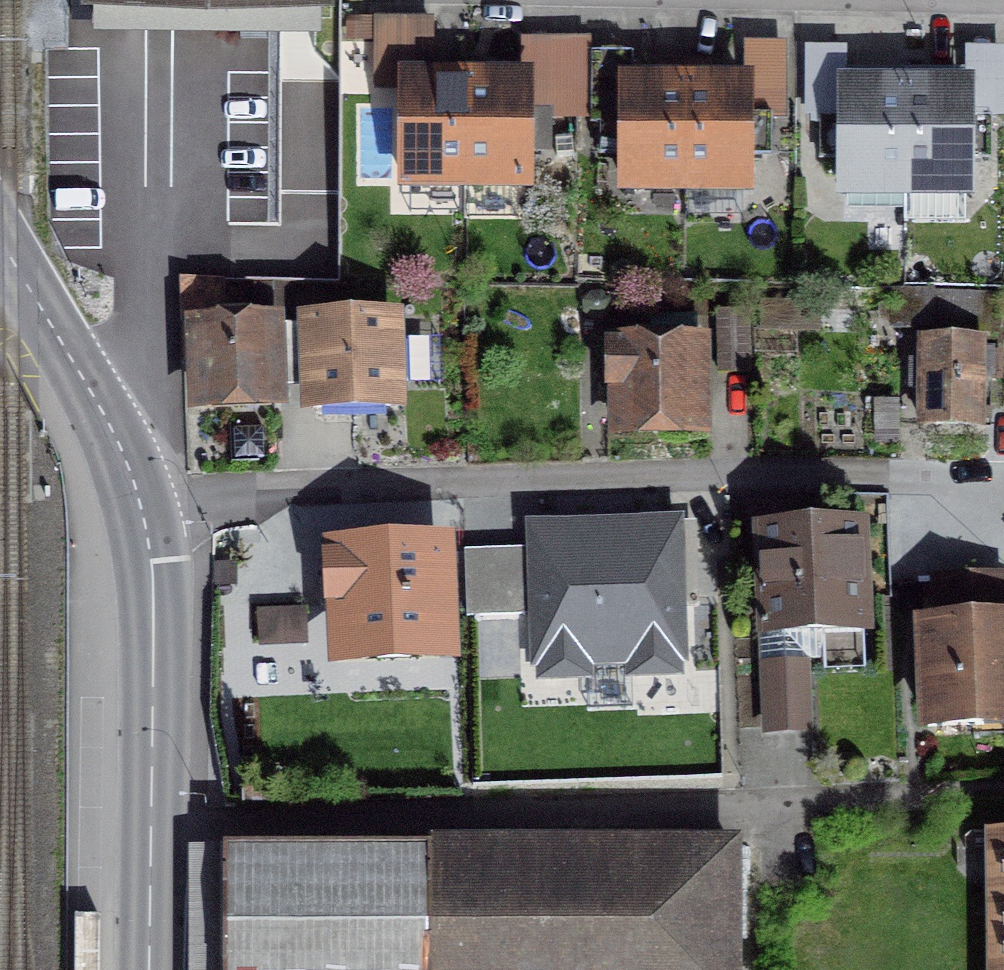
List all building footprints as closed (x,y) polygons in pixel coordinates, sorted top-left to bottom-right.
[(396,82),(395,182),(531,184),(531,81),(490,82),(432,82),(396,82)] [(705,85),(648,84),(622,84),(620,184),(746,186),(748,87),(705,85)] [(928,87),(869,88),(845,88),(846,189),(966,189),(965,87),(928,87)] [(756,321),(723,321),(723,382),(757,382),(756,321)] [(267,323),(197,327),(201,403),(272,398),(267,323)] [(398,324),(310,328),(314,410),(402,406),(398,324)] [(693,344),(604,349),(609,436),(698,431),(693,344)] [(935,345),(932,444),(1003,447),(1003,347),(935,345)] [(697,545),(673,546),(673,530),(589,532),(539,534),(540,550),(468,553),(470,616),(542,614),(544,677),(677,673),(675,609),(699,609),(697,545)] [(864,530),(759,533),(761,632),(867,629),(864,530)] [(445,538),(337,542),(341,658),(448,654),(445,538)] [(929,724),(1003,722),(1003,630),(927,632),(929,724)] [(802,662),(770,663),(773,730),(805,728),(802,662)] [(735,848),(247,853),(248,969),(736,969),(735,848)]
